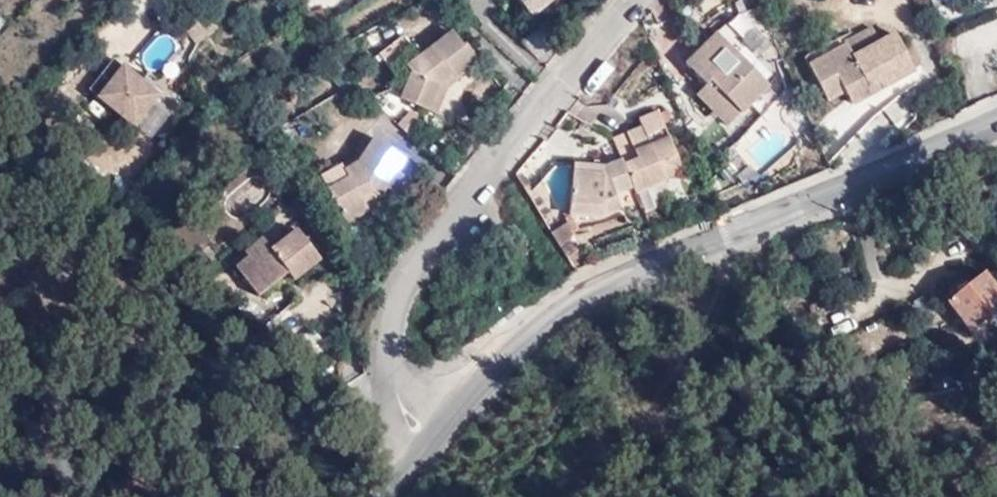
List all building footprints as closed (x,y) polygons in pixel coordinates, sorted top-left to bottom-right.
[(535,14),(554,0),(524,0),(535,14)] [(309,36),(313,33),(307,16),(302,18),(309,36)] [(835,67),(815,78),(829,102),(847,92),(855,105),(916,72),(898,35),(882,43),(874,28),(845,43),(847,49),(830,57),(835,67)] [(769,86),(717,35),(686,65),(706,85),(698,96),(728,127),(769,86)] [(450,78),(455,83),(477,65),(464,48),(462,50),(450,36),(421,57),(413,47),(410,49),(401,38),(377,57),(392,78),(388,92),(400,96),(397,103),(429,115),(439,89),(450,78)] [(809,67),(815,78),(835,67),(830,57),(809,67)] [(97,101),(122,70),(111,62),(87,93),(97,101)] [(157,98),(122,70),(97,101),(134,130),(157,98)] [(445,91),(455,83),(450,78),(439,89),(429,115),(435,118),(445,91)] [(620,163),(632,190),(634,197),(664,184),(658,164),(673,159),(658,116),(638,122),(641,131),(610,142),(620,163)] [(370,195),(377,200),(384,190),(390,195),(401,179),(396,174),(405,163),(374,140),(356,166),(341,174),(346,182),(325,193),(344,227),(368,214),(362,206),(360,200),(370,195)] [(658,164),(664,184),(683,175),(676,157),(673,159),(658,164)] [(341,174),(356,166),(352,162),(318,179),(325,193),(346,182),(341,174)] [(571,168),(568,215),(603,220),(619,213),(614,197),(632,190),(620,163),(601,170),(571,168)] [(362,206),(377,200),(370,195),(360,200),(362,206)] [(567,223),(575,236),(577,229),(568,215),(567,223)] [(553,233),(561,248),(569,246),(575,236),(567,223),(553,233)] [(247,262),(235,273),(255,299),(285,275),(293,284),(319,262),(295,235),(270,254),(261,242),(242,256),(247,262)] [(230,265),(235,273),(247,262),(242,256),(230,265)] [(948,304),(972,333),(996,313),(996,292),(983,274),(948,304)]
